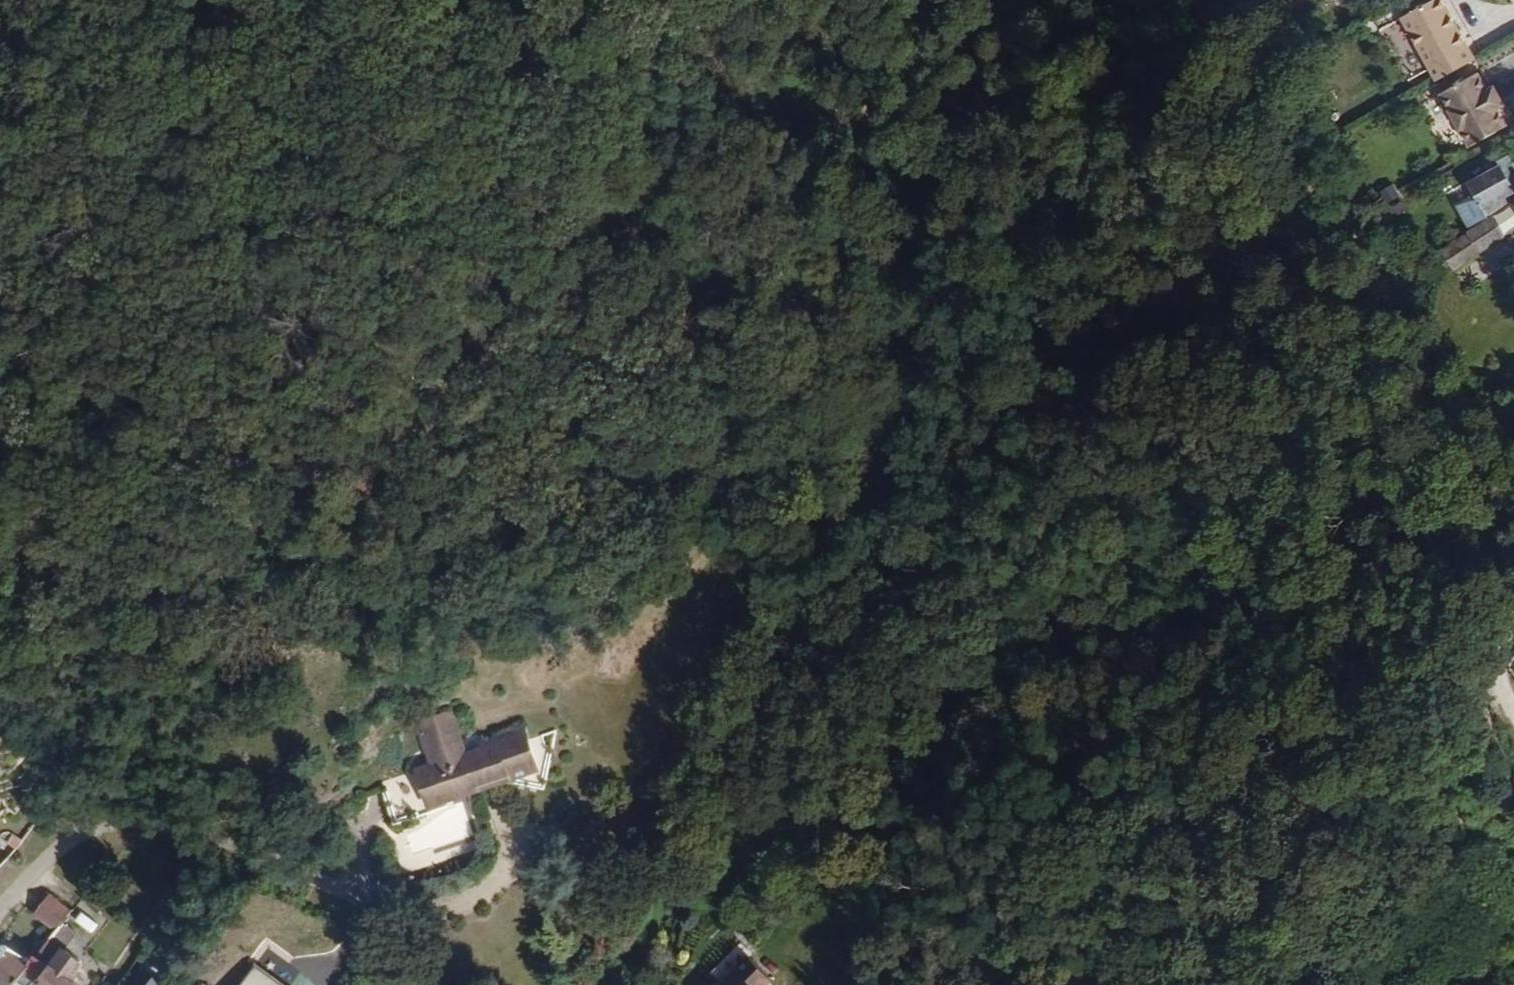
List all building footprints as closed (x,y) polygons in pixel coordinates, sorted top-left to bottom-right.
[(1477,59),(1445,1),(1407,22),(1439,80),(1477,59)] [(1499,108),(1506,104),(1497,85),(1489,90),(1479,73),(1443,93),(1472,145),(1509,125),(1499,108)] [(1513,159),(1513,150),(1499,159),(1502,166),(1513,159)] [(1502,166),(1488,173),(1472,182),(1485,207),(1490,217),(1513,202),(1513,159),(1502,166)] [(1488,173),(1502,166),(1499,159),(1484,167),(1488,173)] [(1490,217),(1444,251),(1457,273),(1513,233),(1513,202),(1490,217)] [(543,770),(533,738),(528,724),(482,739),(483,745),(469,749),(455,707),(416,721),(430,761),(416,766),(429,808),(483,790),(482,786),(496,780),(497,786),(512,780),(543,770)] [(548,787),(560,728),(533,738),(543,770),(512,780),(548,787)] [(395,836),(405,866),(430,859),(421,828),(395,836)] [(73,910),(51,893),(36,912),(58,930),(73,910)] [(51,967),(37,956),(32,964),(1,940),(0,941),(0,984),(40,984),(42,981),(51,967)] [(77,981),(85,970),(81,967),(86,961),(66,946),(51,967),(42,981),(46,984),(82,984),(77,981)] [(773,978),(750,954),(720,984),(766,984),(773,978)] [(241,984),(280,984),(254,966),(241,984)] [(894,975),(889,984),(902,984),(894,975)]
